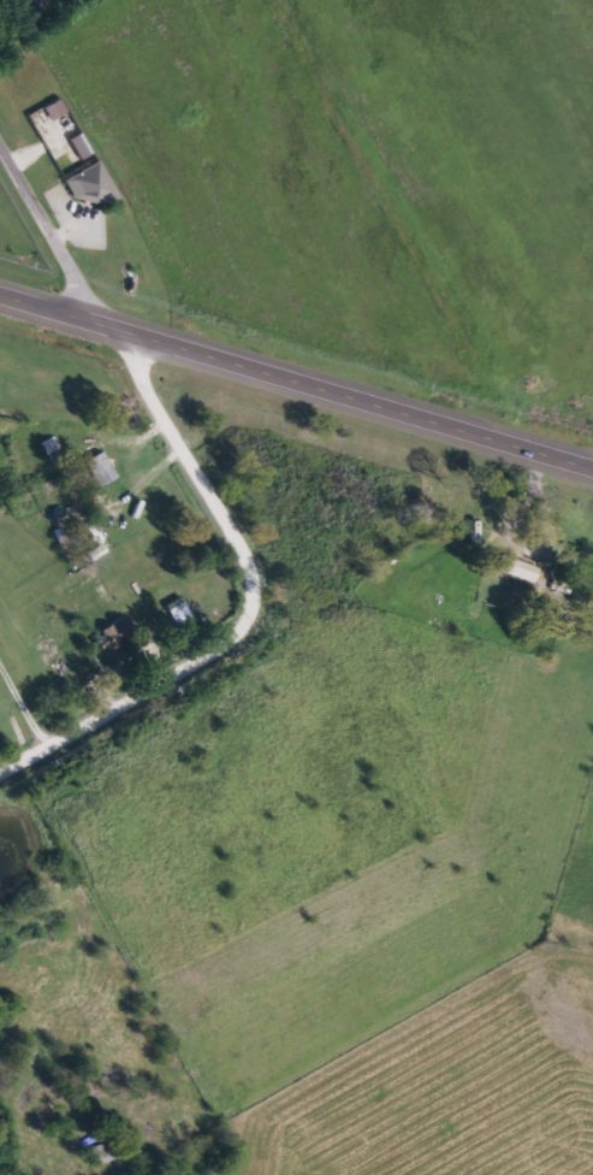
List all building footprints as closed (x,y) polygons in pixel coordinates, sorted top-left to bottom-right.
[(71,113),(63,98),(46,107),(54,122),(71,113)] [(83,161),(95,154),(83,134),(72,140),(83,161)] [(100,160),(61,182),(73,201),(106,208),(121,199),(100,160)] [(52,462),(63,458),(55,438),(44,443),(52,462)] [(85,462),(103,451),(118,477),(100,488),(85,462)] [(541,568),(535,584),(496,569),(502,554),(541,568)] [(111,663),(95,636),(137,610),(147,626),(131,636),(138,648),(111,663)] [(109,1157),(89,1165),(82,1147),(102,1139),(109,1157)]
